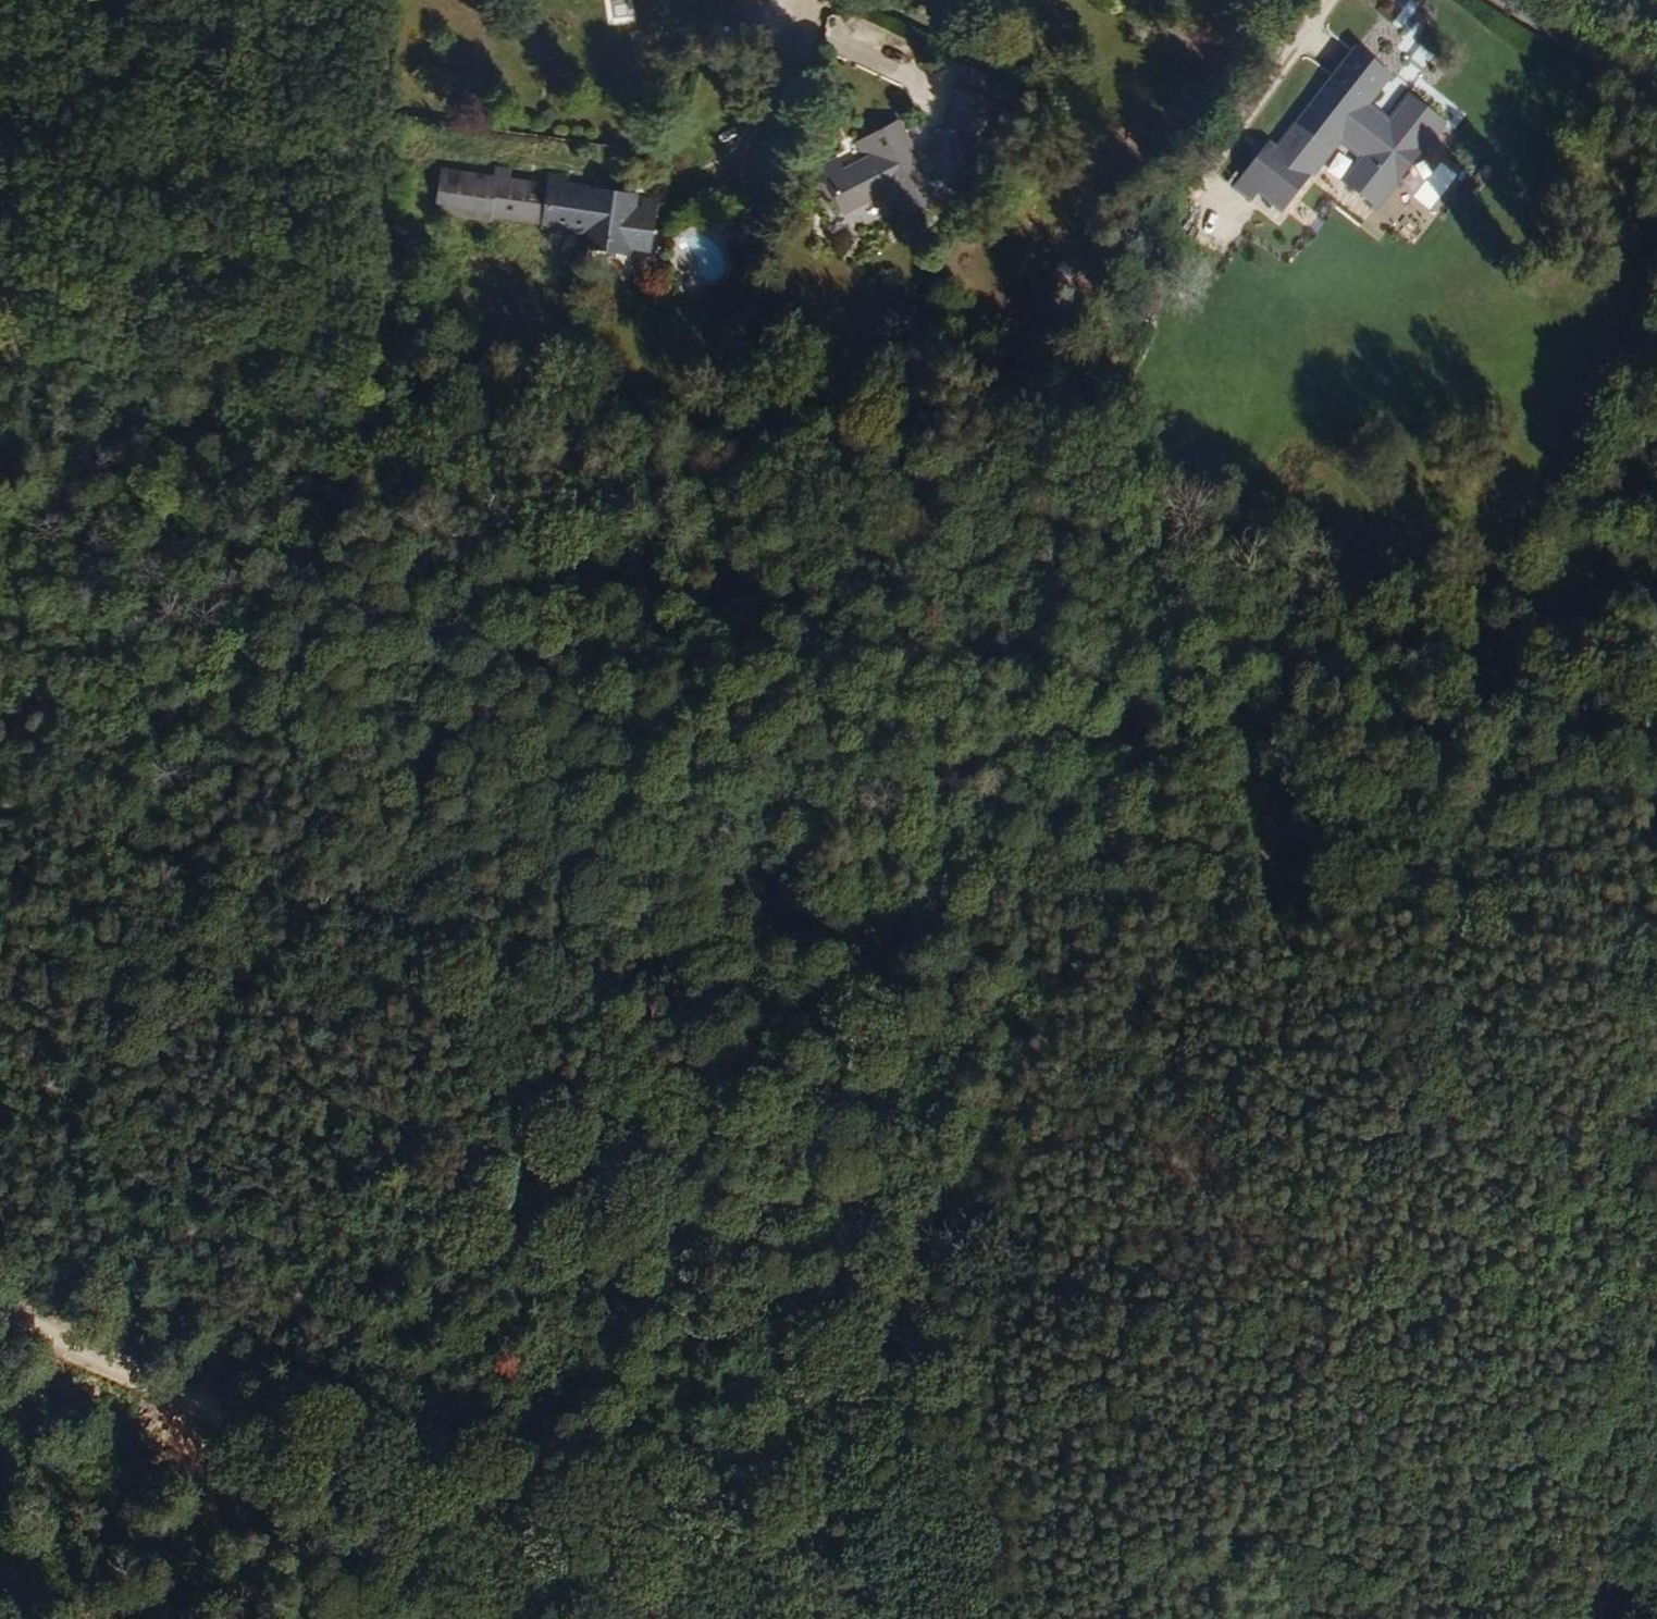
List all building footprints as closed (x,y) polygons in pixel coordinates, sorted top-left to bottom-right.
[(1372,207),(1440,126),(1410,100),(1388,126),(1362,106),(1387,76),(1357,50),(1273,151),(1264,142),(1228,184),(1245,198),(1254,187),(1277,206),(1334,139),(1359,161),(1341,182),(1372,207)] [(1034,148),(1039,127),(1006,120),(996,154),(1005,156),(1019,160),(1026,161),(1029,148),(1034,148)] [(955,207),(966,162),(971,163),(976,144),(941,135),(935,156),(922,160),(905,123),(864,143),(871,161),(847,173),(840,156),(821,166),(842,213),(896,187),(909,214),(934,202),(955,207)] [(1017,168),(1019,160),(1005,156),(1003,165),(1017,168)] [(579,209),(581,194),(515,184),(517,173),(500,170),(497,183),(444,174),(438,204),(493,213),(492,217),(538,224),(534,242),(572,248),(573,240),(596,243),(605,201),(593,199),(591,211),(579,209)]
